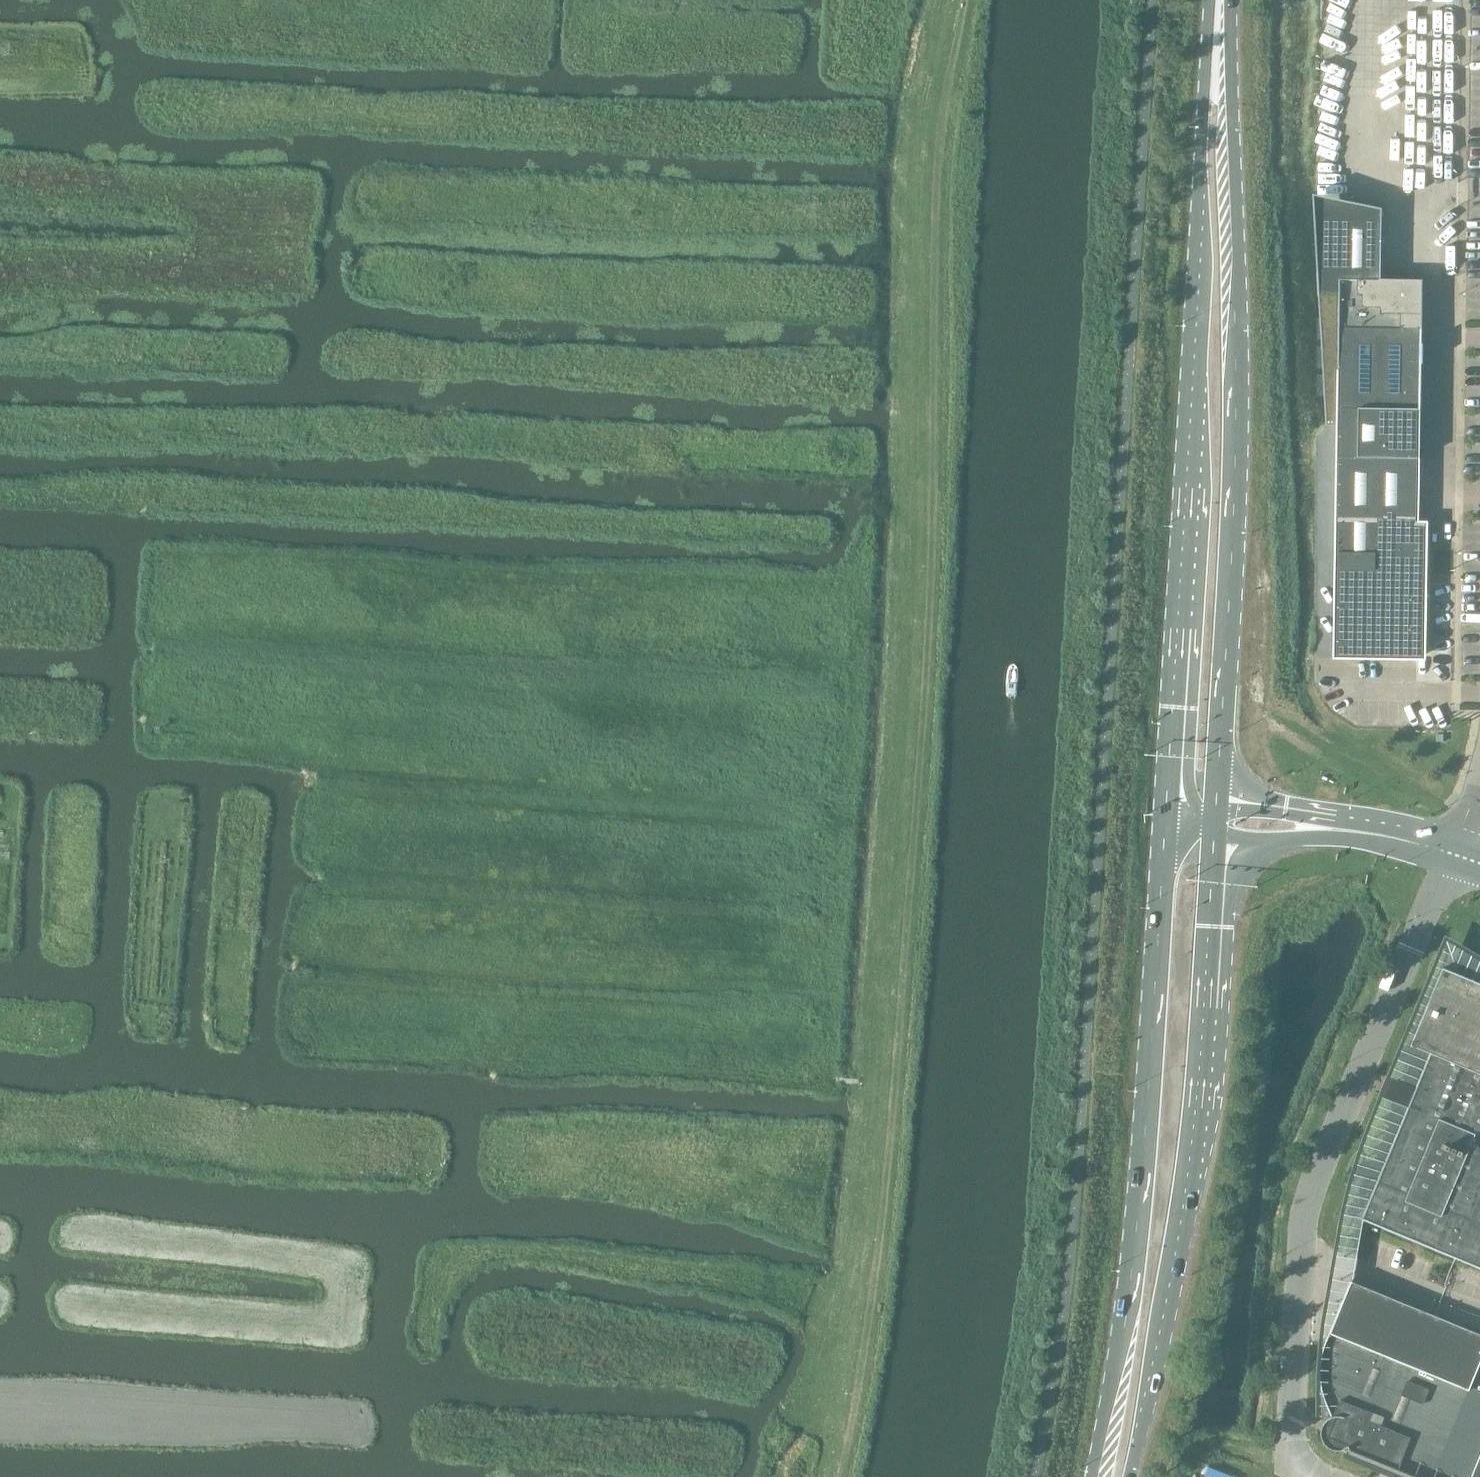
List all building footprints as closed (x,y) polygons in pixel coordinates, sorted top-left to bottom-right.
[(1331,250),(1317,249),(1327,428),(1340,428),(1338,599),(1337,662),(1378,662),(1427,663),(1428,555),(1429,522),(1421,522),(1424,283),(1394,283),(1394,277),(1384,276),(1385,210),(1352,204),(1350,214),(1332,214),(1331,250)] [(1358,1221),(1382,1231),(1383,1227),(1456,1257),(1479,1268),(1479,983),(1445,968),(1413,1045),(1432,1053),(1416,1090),(1410,1106),(1364,1217),(1360,1216),(1358,1221)] [(1472,1386),(1479,1367),(1479,1334),(1353,1282),(1331,1334),(1332,1334),(1328,1405),(1338,1408),(1324,1442),(1398,1471),(1400,1468),(1423,1476),(1479,1476),(1479,1389),(1472,1386)]
